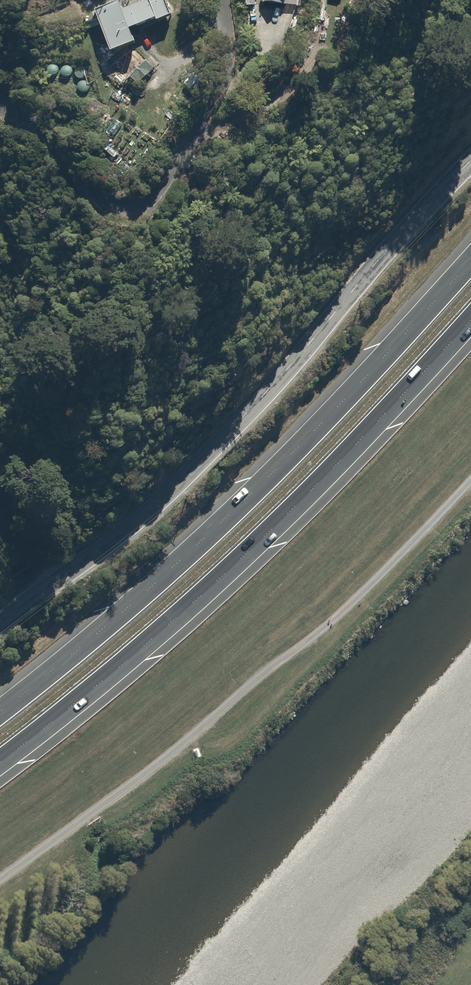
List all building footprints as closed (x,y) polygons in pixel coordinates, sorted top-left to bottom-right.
[(89,6),(100,49),(129,42),(125,24),(163,15),(159,0),(136,0),(121,4),(121,0),(102,0),(89,3),(89,6)] [(131,45),(98,59),(109,86),(143,71),(131,45)]
